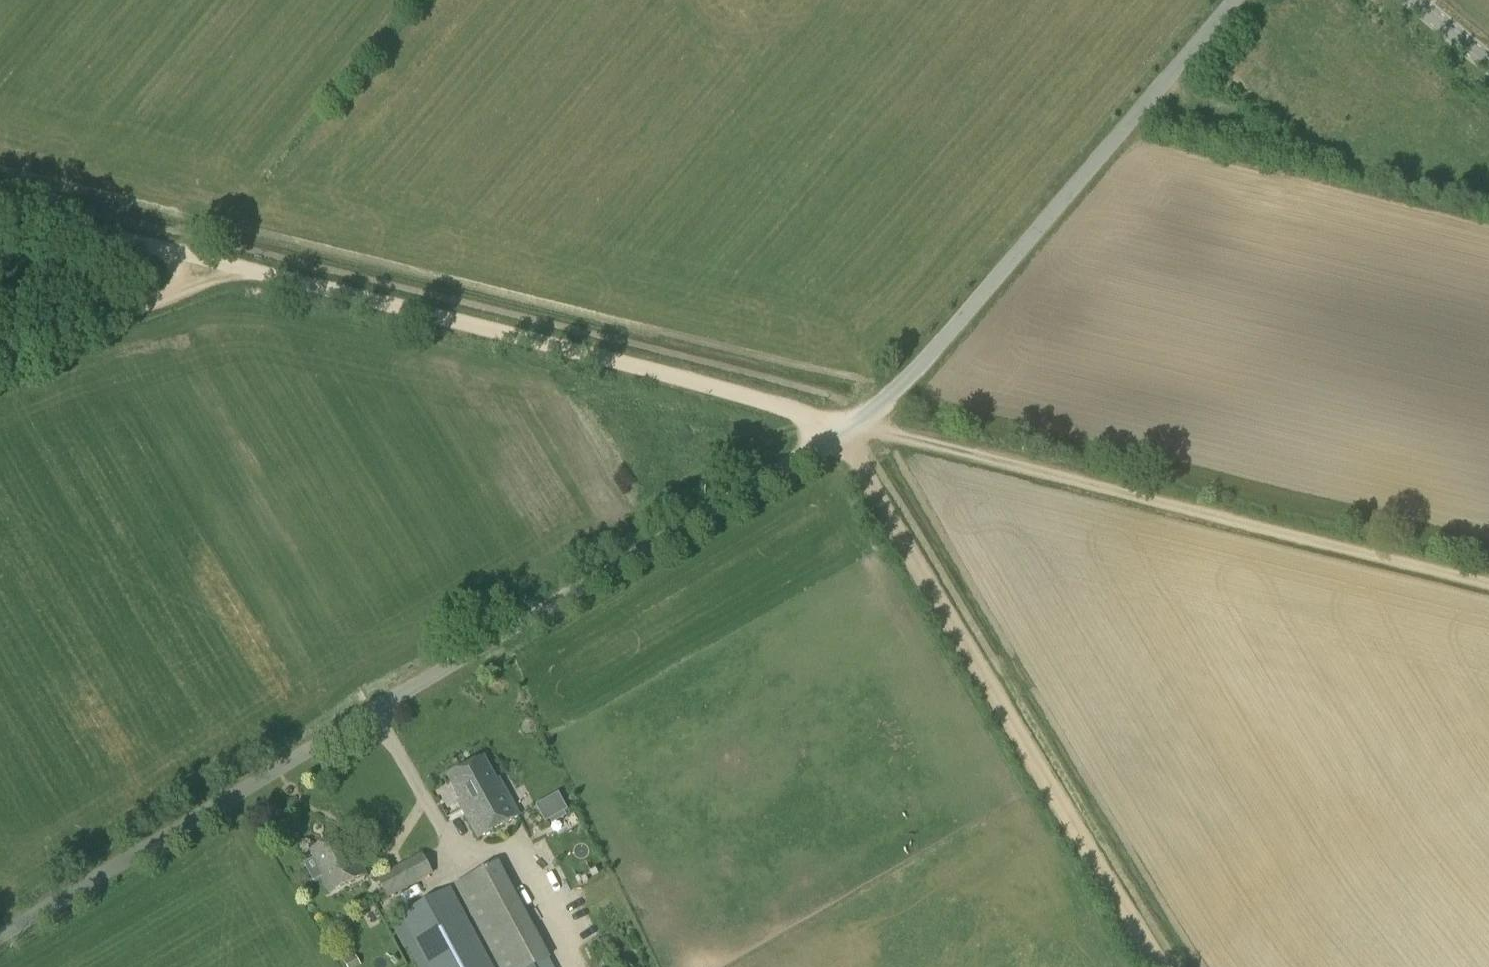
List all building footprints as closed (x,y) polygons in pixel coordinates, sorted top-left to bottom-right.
[(497,782),(484,757),(448,777),(461,800),(457,803),(478,839),(520,815),(501,780),(497,782)] [(351,860),(338,837),(311,851),(325,877),(322,879),(330,894),(364,876),(355,859),(351,860)] [(387,899),(433,874),(423,856),(377,881),(387,899)] [(550,958),(499,861),(455,885),(498,966),(533,966),(534,966),(550,958)] [(450,888),(400,915),(403,921),(392,927),(403,948),(414,942),(427,966),(493,966),(450,888)] [(592,952),(603,946),(599,938),(588,944),(592,952)]
